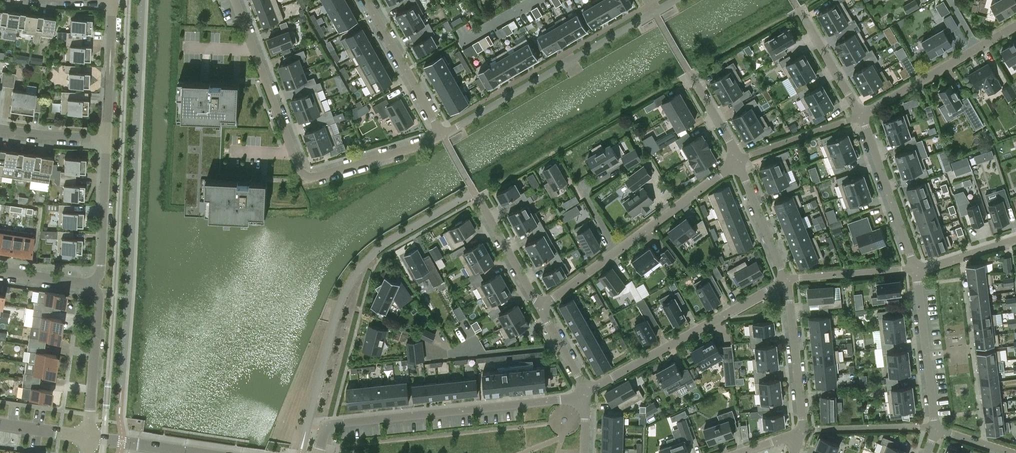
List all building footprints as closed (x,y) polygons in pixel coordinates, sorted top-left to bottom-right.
[(259,14),(279,7),(277,0),(262,0),(255,3),(259,14)] [(328,13),(347,2),(346,0),(329,0),(324,2),(329,11),(328,12),(328,13)] [(416,0),(410,0),(404,3),(407,9),(396,15),(401,25),(423,12),(416,0)] [(592,3),(603,21),(612,16),(603,0),(601,0),(593,5),(592,3)] [(612,16),(622,10),(616,0),(603,0),(612,16)] [(622,10),(632,4),(630,0),(616,0),(622,10)] [(824,24),(847,10),(842,1),(843,0),(834,0),(836,4),(818,14),(824,24)] [(903,6),(907,13),(919,6),(916,0),(914,0),(903,6)] [(999,19),(1015,9),(1015,1),(1015,0),(999,0),(991,5),(999,19)] [(328,13),(333,22),(352,11),(347,2),(328,13)] [(592,27),(603,21),(592,3),(581,9),(592,27)] [(534,8),(539,17),(542,15),(537,6),(534,8)] [(284,19),(279,7),(259,14),(264,27),(278,22),(278,21),(284,19)] [(536,19),(539,17),(534,8),(531,10),(536,19)] [(1,10),(0,16),(0,24),(5,25),(4,30),(16,32),(19,13),(1,10)] [(853,20),(847,10),(824,24),(830,34),(844,25),(847,30),(858,24),(855,19),(853,20)] [(352,11),(333,22),(339,32),(358,21),(352,11)] [(419,28),(422,33),(432,28),(429,22),(425,23),(420,15),(424,13),(423,12),(401,25),(407,35),(419,28)] [(565,16),(577,36),(587,30),(576,12),(566,18),(565,15),(565,16)] [(36,15),(19,13),(16,32),(17,26),(23,27),(22,32),(33,34),(32,41),(33,41),(36,15)] [(36,15),(33,41),(39,42),(40,35),(52,37),(55,18),(36,15)] [(958,27),(950,15),(944,19),(948,26),(943,29),(942,29),(941,28),(934,32),(935,33),(922,41),(923,42),(921,43),(925,50),(927,49),(931,56),(951,44),(945,34),(950,31),(951,31),(958,27)] [(557,23),(556,23),(567,42),(577,36),(565,16),(561,18),(564,22),(558,25),(557,23)] [(460,17),(452,22),(454,26),(463,21),(460,17)] [(871,17),(865,19),(869,27),(874,24),(871,17)] [(66,39),(79,39),(79,33),(91,33),(92,19),(71,19),(70,32),(66,32),(66,39)] [(444,31),(451,27),(447,19),(439,24),(444,31)] [(287,21),(280,24),(282,30),(289,27),(287,21)] [(505,25),(510,34),(513,32),(508,23),(505,25)] [(545,27),(557,48),(567,42),(556,23),(547,29),(545,27)] [(861,30),(858,24),(847,30),(850,36),(836,44),(841,54),(864,41),(865,40),(859,31),(861,30)] [(507,36),(510,34),(505,25),(502,27),(507,36)] [(890,43),(896,40),(889,25),(882,28),(890,43)] [(547,54),(557,48),(545,27),(542,29),(544,33),(537,37),(547,54)] [(346,37),(351,46),(367,37),(362,28),(346,37)] [(435,34),(432,28),(422,33),(425,39),(413,45),(419,55),(437,45),(432,36),(435,34)] [(787,53),(783,48),(796,40),(789,28),(764,43),(774,60),(787,53)] [(274,51),(298,42),(293,29),(269,39),(274,51)] [(494,43),(489,35),(485,37),(491,45),(494,43)] [(367,37),(351,46),(346,49),(351,58),(356,55),(372,46),(367,37)] [(516,44),(528,65),(538,59),(526,38),(516,44)] [(78,46),(79,39),(66,39),(65,59),(90,60),(90,46),(78,46)] [(476,42),(481,51),(484,49),(479,41),(476,42)] [(864,41),(841,54),(843,56),(840,58),(843,63),(846,62),(847,64),(862,55),(865,60),(875,54),(872,49),(869,50),(864,41)] [(478,53),(481,51),(476,42),(472,44),(478,53)] [(1009,64),(1015,60),(1015,42),(1001,51),(1009,64)] [(507,50),(506,50),(518,70),(528,65),(516,44),(512,46),(515,50),(509,54),(507,50)] [(289,46),(281,49),(283,55),(291,52),(289,46)] [(372,46),(356,55),(361,64),(377,55),(372,46)] [(283,77),(303,69),(299,59),(306,56),(304,50),(293,54),(295,60),(279,66),(283,77)] [(506,50),(496,55),(509,76),(518,70),(506,50)] [(788,77),(810,64),(804,54),(793,60),(789,55),(779,61),(788,77)] [(878,60),(875,54),(865,60),(868,66),(853,74),(859,84),(879,72),(873,63),(878,60)] [(377,55),(361,64),(356,67),(361,76),(382,64),(377,55)] [(424,65),(430,75),(449,64),(443,55),(424,65)] [(487,61),(499,82),(509,76),(496,55),(496,56),(499,60),(489,65),(487,61)] [(459,58),(465,67),(468,65),(463,56),(459,58)] [(905,69),(900,71),(904,79),(917,72),(908,56),(900,61),(905,69)] [(488,88),(499,82),(487,61),(476,67),(488,88)] [(712,82),(718,92),(741,79),(735,68),(737,67),(734,62),(723,68),(726,73),(712,82)] [(1001,87),(996,78),(997,77),(989,63),(981,68),(980,68),(981,69),(977,71),(976,70),(968,75),(976,89),(984,85),(989,94),(1001,87)] [(382,64),(361,76),(366,84),(387,73),(382,64)] [(454,74),(449,64),(430,75),(435,85),(454,74)] [(788,77),(797,92),(808,86),(805,81),(816,74),(810,64),(788,77)] [(77,72),(78,65),(65,65),(65,72),(68,72),(68,86),(89,87),(89,73),(77,72)] [(303,82),(306,88),(321,82),(320,82),(317,83),(314,77),(307,80),(303,69),(283,77),(288,88),(303,82)] [(863,92),(864,94),(879,85),(882,90),(893,84),(889,79),(888,80),(882,70),(879,72),(859,84),(860,86),(857,88),(861,93),(863,92)] [(0,86),(7,86),(9,73),(2,72),(0,86)] [(9,73),(7,86),(13,87),(15,73),(9,73)] [(387,73),(366,84),(371,94),(392,82),(387,73)] [(455,74),(454,74),(435,85),(440,94),(458,84),(453,75),(455,74)] [(741,79),(718,92),(724,103),(739,95),(742,100),(752,94),(749,89),(744,91),(738,81),(741,79)] [(267,182),(219,180),(222,121),(237,122),(239,83),(199,81),(179,80),(177,119),(189,119),(185,209),(184,216),(265,220),(265,216),(267,182)] [(323,88),(321,82),(306,88),(308,93),(292,99),(296,110),(321,101),(317,90),(323,88)] [(463,93),(458,84),(440,94),(446,103),(463,93)] [(812,91),(808,86),(797,92),(806,108),(828,95),(822,85),(812,91)] [(966,95),(967,97),(961,101),(958,96),(959,96),(955,89),(954,90),(951,85),(947,88),(945,85),(938,89),(940,92),(939,92),(946,104),(940,107),(939,106),(938,106),(947,121),(947,120),(947,119),(965,109),(971,120),(978,116),(983,124),(984,124),(967,95),(966,95)] [(1008,100),(1015,96),(1015,95),(1010,85),(1002,89),(1008,100)] [(22,103),(20,112),(33,114),(33,110),(41,111),(43,98),(35,96),(36,87),(27,86),(26,91),(25,91),(23,103),(22,103)] [(9,110),(20,112),(22,103),(23,103),(25,91),(12,89),(9,110)] [(76,99),(76,92),(61,91),(60,112),(87,114),(88,99),(76,99)] [(463,93),(446,103),(451,113),(469,103),(463,93)] [(662,103),(670,117),(687,106),(680,93),(668,100),(664,93),(654,99),(658,106),(662,103)] [(834,105),(828,95),(806,108),(815,124),(826,118),(823,112),(834,105)] [(917,97),(910,100),(913,106),(920,104),(917,97)] [(399,131),(414,122),(400,99),(390,105),(386,98),(373,106),(376,113),(379,111),(383,119),(390,115),(399,131)] [(733,118),(739,129),(762,115),(757,118),(751,108),(758,104),(755,98),(744,104),(747,109),(733,118)] [(316,115),(318,121),(333,115),(331,109),(325,111),(321,101),(296,110),(300,121),(316,115)] [(928,118),(934,116),(930,105),(924,107),(928,118)] [(361,115),(357,106),(349,109),(353,119),(361,115)] [(695,120),(687,106),(670,117),(677,130),(695,120)] [(883,121),(887,133),(911,124),(907,113),(891,119),(890,116),(884,118),(885,121),(883,121)] [(336,122),(333,115),(318,121),(321,127),(305,133),(309,144),(334,134),(330,124),(336,122)] [(768,126),(762,115),(739,129),(745,140),(760,131),(763,136),(773,130),(770,125),(768,126)] [(793,123),(789,126),(793,132),(797,130),(793,123)] [(903,139),(905,145),(917,141),(915,135),(911,137),(907,126),(911,125),(911,124),(887,133),(891,144),(903,139)] [(660,149),(675,140),(678,139),(673,130),(655,140),(660,149)] [(688,132),(678,139),(675,140),(680,148),(683,147),(690,158),(689,158),(710,147),(705,139),(702,135),(693,140),(688,132)] [(334,134),(309,144),(313,155),(329,149),(331,155),(346,149),(344,143),(337,145),(333,135),(334,135),(334,134)] [(828,156),(853,146),(848,134),(834,140),(832,134),(821,139),(828,156)] [(895,155),(899,167),(923,158),(919,159),(915,149),(919,147),(917,141),(905,145),(907,151),(895,155)] [(614,167),(624,160),(628,167),(641,159),(635,149),(622,157),(622,156),(618,158),(610,145),(604,148),(600,143),(591,148),(594,154),(588,158),(596,172),(612,163),(614,167)] [(857,157),(853,146),(828,156),(835,173),(846,169),(843,163),(857,157)] [(710,147),(689,158),(694,166),(696,170),(694,171),(699,180),(711,171),(707,164),(716,159),(709,147),(710,147)] [(0,149),(0,175),(2,176),(3,169),(14,171),(16,152),(0,149)] [(760,168),(765,180),(790,170),(785,158),(791,156),(788,150),(773,156),(776,162),(760,168)] [(981,154),(974,156),(977,163),(994,158),(992,150),(988,151),(981,154)] [(34,154),(16,152),(14,171),(15,171),(15,165),(21,166),(20,172),(22,172),(21,179),(30,180),(34,154)] [(34,154),(30,180),(49,183),(52,157),(34,154)] [(967,156),(951,162),(956,176),(972,170),(967,156)] [(60,178),(73,178),(73,172),(85,173),(85,159),(64,158),(64,171),(60,171),(60,178)] [(929,175),(923,158),(899,167),(903,178),(915,173),(917,179),(929,175)] [(567,184),(555,163),(552,165),(551,164),(546,167),(547,168),(543,170),(549,181),(544,184),(552,197),(558,193),(557,190),(567,184)] [(950,164),(943,166),(946,172),(952,169),(950,164)] [(634,216),(641,210),(643,213),(650,208),(648,205),(654,201),(644,188),(643,189),(640,185),(652,176),(644,166),(625,180),(633,190),(634,189),(637,193),(624,203),(634,216)] [(808,168),(813,183),(820,180),(815,166),(808,168)] [(790,170),(765,180),(769,191),(785,185),(788,191),(799,186),(796,180),(789,183),(784,172),(790,170)] [(533,173),(527,177),(533,188),(539,185),(533,173)] [(842,196),(868,187),(864,175),(849,180),(847,174),(836,178),(842,196)] [(72,185),(73,178),(60,178),(60,185),(63,185),(63,198),(83,199),(84,185),(72,185)] [(911,200),(934,192),(933,192),(929,181),(907,189),(911,200)] [(514,197),(517,203),(531,195),(527,197),(524,191),(521,193),(515,183),(497,194),(502,204),(514,197)] [(709,194),(714,207),(733,199),(728,186),(714,192),(709,194)] [(872,199),(868,187),(842,196),(848,214),(860,210),(858,204),(872,199)] [(996,226),(1000,225),(1001,227),(1008,225),(1007,222),(1009,222),(1004,208),(1010,206),(1004,189),(998,191),(1000,198),(988,202),(996,226)] [(973,226),(984,222),(978,203),(972,205),(964,191),(954,194),(961,216),(969,213),(973,226)] [(911,200),(914,211),(938,203),(934,192),(911,200)] [(774,203),(779,214),(802,205),(797,194),(774,203)] [(531,195),(517,203),(520,208),(508,215),(514,224),(536,212),(532,214),(527,204),(534,200),(531,195)] [(575,196),(569,200),(572,206),(579,201),(575,196)] [(733,199),(714,207),(718,218),(738,210),(733,199)] [(583,200),(576,204),(582,213),(588,209),(583,200)] [(914,211),(918,221),(940,214),(937,203),(938,203),(914,211)] [(71,211),(71,204),(59,204),(58,225),(82,226),(83,212),(71,211)] [(802,205),(779,214),(783,225),(801,217),(797,207),(802,205)] [(564,222),(575,216),(571,208),(560,215),(564,222)] [(825,211),(829,222),(836,219),(832,208),(825,211)] [(738,210),(718,218),(723,230),(743,222),(738,210)] [(536,212),(514,224),(519,234),(531,228),(534,233),(544,227),(536,212)] [(918,221),(922,232),(939,226),(936,216),(940,214),(918,221)] [(880,228),(872,231),(867,216),(848,223),(853,236),(851,237),(854,244),(858,242),(862,252),(885,244),(880,228)] [(801,217),(783,225),(787,235),(805,228),(801,217)] [(462,237),(475,230),(469,218),(463,222),(462,220),(456,224),(456,225),(450,229),(443,233),(452,249),(465,242),(462,237)] [(694,242),(708,232),(703,219),(693,226),(686,218),(669,231),(678,244),(689,236),(694,242)] [(832,230),(843,226),(840,219),(829,224),(832,230)] [(586,222),(575,228),(574,229),(588,253),(591,251),(592,252),(597,249),(596,248),(600,246),(586,222)] [(743,222),(723,230),(728,242),(748,234),(743,222)] [(922,232),(926,243),(948,235),(943,237),(939,226),(922,232)] [(553,242),(544,227),(534,233),(537,238),(525,245),(531,255),(553,242)] [(2,228),(0,241),(0,251),(9,252),(13,230),(12,230),(12,233),(2,232),(2,228)] [(809,238),(805,228),(787,235),(792,246),(815,236),(809,238)] [(23,231),(13,230),(9,252),(20,254),(23,231)] [(70,238),(70,231),(57,230),(56,252),(62,252),(62,258),(71,258),(71,252),(81,253),(82,239),(70,238)] [(34,233),(23,231),(20,254),(31,255),(34,233)] [(748,234),(728,242),(733,254),(739,251),(739,252),(753,246),(748,234)] [(948,235),(926,243),(930,254),(952,246),(948,235)] [(819,247),(815,236),(792,246),(796,256),(819,247)] [(464,266),(488,252),(482,242),(467,250),(464,245),(450,253),(453,258),(459,255),(464,266)] [(553,242),(531,255),(536,265),(548,258),(551,263),(561,258),(558,252),(555,254),(550,245),(553,243),(553,242)] [(642,273),(659,260),(663,264),(667,261),(669,264),(676,259),(667,248),(661,253),(661,254),(657,257),(650,247),(632,261),(633,262),(632,263),(636,268),(637,267),(642,273)] [(819,247),(796,256),(801,267),(818,260),(823,258),(819,247)] [(430,256),(423,260),(417,248),(404,255),(410,267),(408,268),(413,277),(415,276),(416,278),(426,273),(434,286),(444,281),(430,255),(429,255),(430,256)] [(431,253),(435,261),(441,258),(436,250),(431,253)] [(468,277),(471,282),(482,276),(479,271),(494,263),(488,252),(464,266),(470,276),(468,277)] [(1012,271),(1010,257),(1002,258),(1004,272),(1012,271)] [(561,258),(551,263),(554,269),(542,275),(548,285),(567,275),(561,265),(564,263),(561,258)] [(748,266),(745,261),(727,270),(731,277),(736,274),(742,285),(763,274),(761,270),(762,270),(759,264),(758,265),(756,262),(748,266)] [(966,265),(967,276),(990,273),(985,273),(984,263),(966,265)] [(717,279),(722,276),(715,264),(710,267),(717,279)] [(614,298),(623,294),(621,288),(625,285),(612,268),(600,277),(607,287),(606,288),(609,296),(612,294),(614,298)] [(476,287),(482,297),(506,284),(500,273),(485,282),(482,276),(471,282),(475,288),(476,287)] [(990,273),(967,276),(969,286),(991,283),(990,273)] [(711,274),(694,284),(707,308),(709,310),(714,306),(713,304),(720,301),(712,288),(717,285),(711,274)] [(410,295),(398,277),(394,280),(385,276),(382,282),(376,286),(378,291),(371,306),(386,313),(395,295),(400,302),(410,295)] [(632,280),(627,284),(631,291),(637,301),(643,298),(632,280)] [(885,302),(884,296),(901,294),(899,280),(876,283),(878,297),(872,297),(873,304),(885,302)] [(991,283),(969,286),(970,296),(988,294),(987,284),(991,284),(991,283)] [(486,308),(489,314),(500,308),(497,302),(511,294),(506,284),(482,297),(488,307),(486,308)] [(807,293),(808,299),(809,298),(809,302),(818,302),(819,308),(842,306),(841,299),(833,299),(832,287),(808,289),(809,293),(807,293)] [(33,308),(50,311),(51,304),(63,306),(65,294),(38,291),(37,302),(34,301),(33,308)] [(686,318),(679,305),(684,302),(678,291),(673,294),(672,292),(660,299),(674,324),(686,318)] [(862,307),(861,293),(853,293),(854,308),(862,307)] [(988,294),(970,296),(971,306),(989,304),(988,294)] [(560,306),(566,317),(580,309),(574,298),(560,306)] [(642,340),(644,343),(656,336),(649,324),(656,320),(644,298),(636,302),(646,319),(634,326),(639,334),(638,335),(641,340),(642,340)] [(989,304),(971,306),(972,317),(995,314),(995,313),(990,314),(989,304)] [(460,320),(467,316),(460,305),(453,309),(460,320)] [(500,328),(523,315),(517,305),(503,313),(500,308),(489,314),(492,319),(499,315),(505,325),(500,328)] [(31,326),(39,327),(59,330),(61,319),(49,317),(50,311),(33,308),(32,315),(33,316),(31,326)] [(580,309),(566,317),(572,328),(586,320),(580,309)] [(880,330),(905,326),(903,315),(890,316),(889,310),(877,311),(880,330)] [(0,312),(0,314),(0,321),(9,323),(10,313),(0,312)] [(995,314),(972,317),(974,327),(996,324),(995,314)] [(529,325),(523,315),(500,328),(505,338),(504,339),(507,345),(517,339),(514,334),(529,325)] [(811,330),(830,328),(829,316),(810,318),(811,330)] [(592,331),(586,320),(572,328),(578,339),(592,331)] [(748,324),(750,341),(762,340),(762,334),(775,332),(774,321),(748,324)] [(996,324),(974,327),(975,337),(998,334),(995,334),(994,324),(996,324)] [(380,354),(386,330),(370,326),(366,341),(365,341),(363,348),(364,348),(364,350),(380,354)] [(880,330),(882,347),(894,346),(893,340),(906,338),(905,326),(880,330)] [(29,337),(28,344),(44,346),(45,340),(58,342),(59,330),(39,327),(38,338),(29,337)] [(435,334),(423,328),(419,336),(432,341),(435,334)] [(811,330),(812,341),(831,339),(830,328),(811,330)] [(592,331),(578,339),(585,350),(599,342),(592,331)] [(998,334),(975,337),(976,347),(999,344),(998,334)] [(736,384),(732,343),(731,343),(731,345),(717,347),(713,339),(691,351),(697,363),(696,363),(698,366),(699,365),(702,370),(723,359),(725,385),(736,384)] [(812,341),(813,353),(832,351),(832,350),(831,339),(812,341)] [(410,362),(424,360),(421,340),(407,342),(410,362)] [(762,340),(750,341),(751,348),(755,347),(756,358),(777,356),(776,345),(763,346),(762,340)] [(605,353),(599,342),(585,350),(591,361),(605,353)] [(43,353),(44,346),(28,344),(27,351),(30,351),(28,362),(34,363),(54,366),(56,355),(43,353)] [(882,347),(884,365),(909,362),(908,350),(894,352),(894,346),(882,347)] [(813,353),(815,364),(834,362),(840,362),(838,349),(832,350),(832,351),(813,353)] [(977,352),(978,363),(1001,360),(999,350),(977,352)] [(605,353),(591,361),(597,373),(611,365),(605,353)] [(777,356),(756,358),(752,359),(754,376),(766,375),(765,368),(779,367),(777,356)] [(1001,360),(978,363),(979,373),(1000,371),(998,361),(1001,360)] [(52,377),(54,366),(34,363),(28,362),(25,362),(23,380),(39,382),(40,376),(52,377)] [(694,379),(688,368),(681,372),(675,362),(656,372),(664,386),(677,378),(681,386),(694,379)] [(815,364),(816,375),(835,373),(834,362),(815,364)] [(885,377),(886,383),(898,382),(897,376),(910,374),(909,362),(884,365),(884,366),(888,365),(889,377),(885,377)] [(485,393),(526,389),(546,387),(544,366),(483,372),(485,393)] [(979,373),(980,383),(998,381),(997,371),(1000,371),(979,373)] [(836,385),(835,373),(816,375),(817,387),(836,385)] [(766,375),(754,376),(756,393),(760,393),(781,390),(780,379),(767,381),(766,375)] [(463,379),(465,395),(478,394),(476,378),(463,379)] [(463,379),(450,381),(452,397),(465,395),(463,379)] [(39,382),(23,380),(20,398),(49,402),(50,390),(38,389),(39,382)] [(450,381),(438,382),(440,398),(452,397),(450,381)] [(629,381),(605,393),(607,397),(606,397),(609,402),(610,402),(612,405),(617,402),(621,409),(643,397),(639,389),(634,391),(629,381)] [(980,383),(982,393),(1000,391),(998,381),(980,383)] [(395,384),(397,403),(409,401),(407,382),(395,384)] [(438,382),(425,383),(427,399),(440,398),(438,382)] [(886,383),(888,401),(913,398),(912,386),(899,388),(898,382),(886,383)] [(414,401),(427,399),(425,383),(412,385),(414,401)] [(395,384),(383,385),(385,404),(397,403),(395,384)] [(383,385),(371,386),(373,405),(385,404),(383,385)] [(371,386),(359,388),(361,406),(373,405),(371,386)] [(348,408),(361,406),(359,388),(346,389),(348,408)] [(834,389),(822,389),(822,396),(821,396),(822,418),(826,418),(826,419),(831,419),(835,419),(835,413),(841,413),(841,403),(835,403),(835,397),(834,389)] [(781,390),(760,393),(761,404),(757,404),(758,411),(770,409),(769,403),(782,402),(781,390)] [(982,393),(983,404),(1001,401),(1000,391),(982,393)] [(915,410),(913,398),(888,401),(891,419),(903,418),(902,411),(915,410)] [(1001,401),(983,404),(984,414),(1002,411),(1001,401)] [(646,406),(646,412),(658,410),(653,402),(646,406)] [(770,409),(758,411),(759,417),(763,416),(764,428),(785,425),(784,414),(771,415),(770,409)] [(685,410),(670,417),(672,422),(687,417),(685,410)] [(704,429),(709,443),(734,435),(730,423),(734,422),(730,410),(717,415),(720,423),(704,429)] [(1002,411),(984,414),(985,424),(1003,422),(1002,411)] [(603,425),(622,426),(623,414),(604,413),(603,425)] [(686,444),(693,441),(686,419),(676,422),(683,441),(676,443),(675,441),(667,444),(668,446),(660,449),(661,452),(689,452),(686,444)] [(1005,432),(1003,422),(985,424),(987,434),(1005,432)] [(603,425),(603,437),(622,437),(622,426),(603,425)] [(603,437),(603,448),(622,449),(622,437),(603,437)] [(840,444),(820,437),(816,448),(828,452),(836,452),(840,444)] [(908,452),(892,447),(894,441),(883,437),(881,443),(883,443),(879,452),(908,452)]
